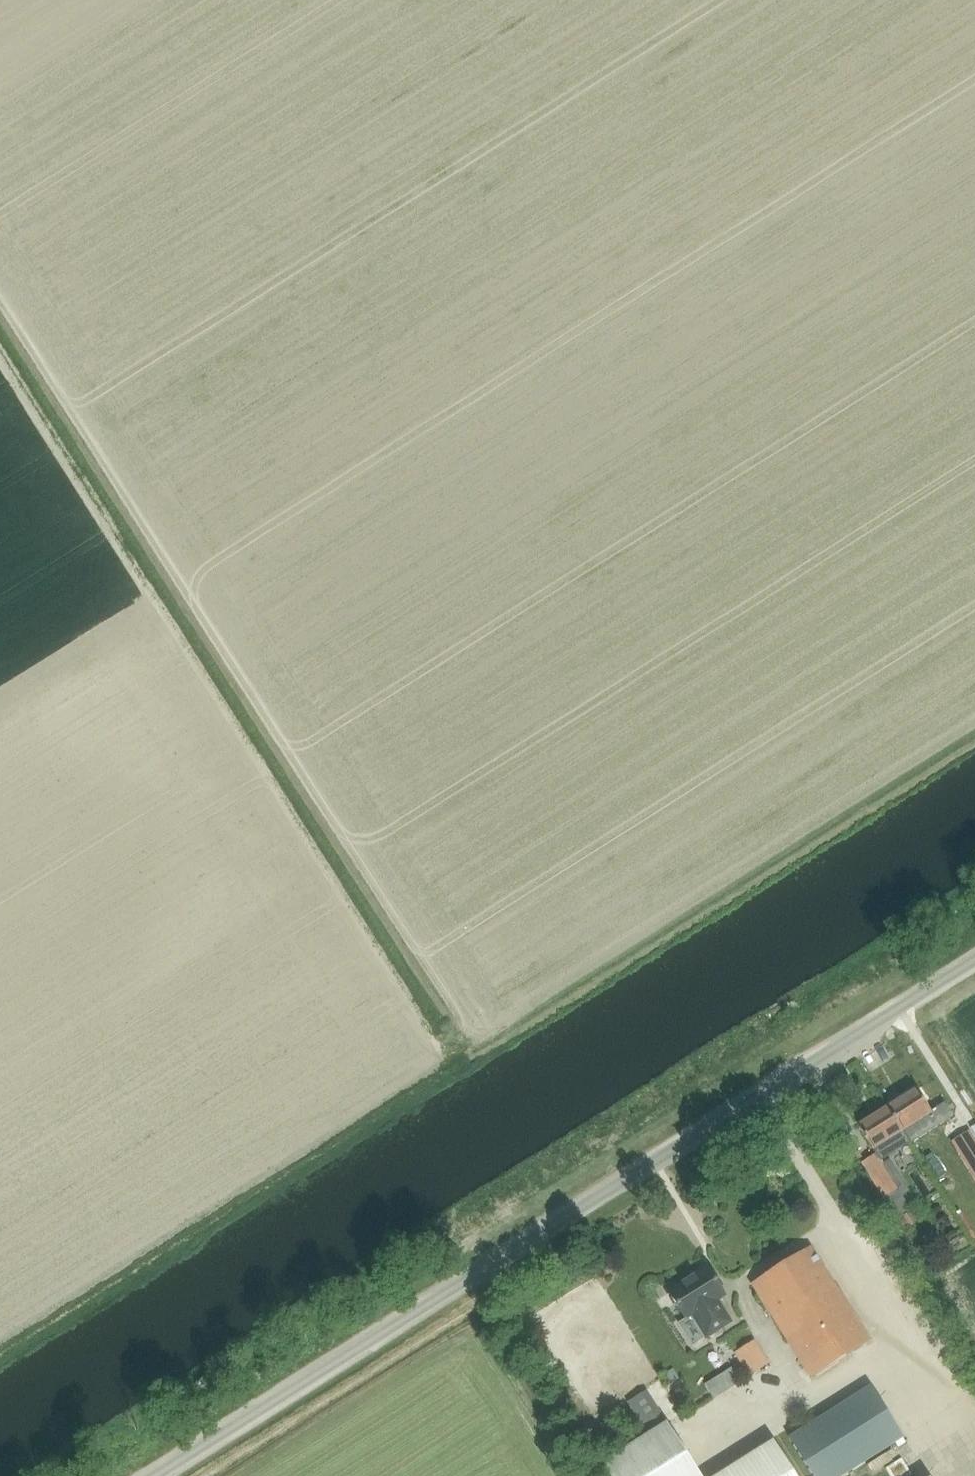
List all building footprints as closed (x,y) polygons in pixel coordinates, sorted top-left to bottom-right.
[(886,1107),(901,1130),(930,1112),(916,1089),(886,1107)] [(909,1143),(901,1130),(886,1107),(857,1126),(875,1155),(861,1163),(883,1199),(898,1189),(881,1161),(909,1143)] [(848,1201),(853,1198),(848,1190),(843,1193),(848,1201)] [(810,1378),(869,1341),(811,1248),(752,1285),(810,1378)] [(705,1338),(730,1322),(716,1301),(724,1296),(706,1267),(667,1291),(685,1319),(678,1324),(692,1346),(705,1338)] [(730,1346),(745,1370),(765,1358),(751,1334),(730,1346)] [(903,1438),(870,1386),(789,1438),(812,1475),(842,1475),(903,1438)] [(667,1423),(598,1467),(604,1475),(700,1475),(667,1423)] [(717,1475),(795,1475),(773,1441),(717,1475)]
